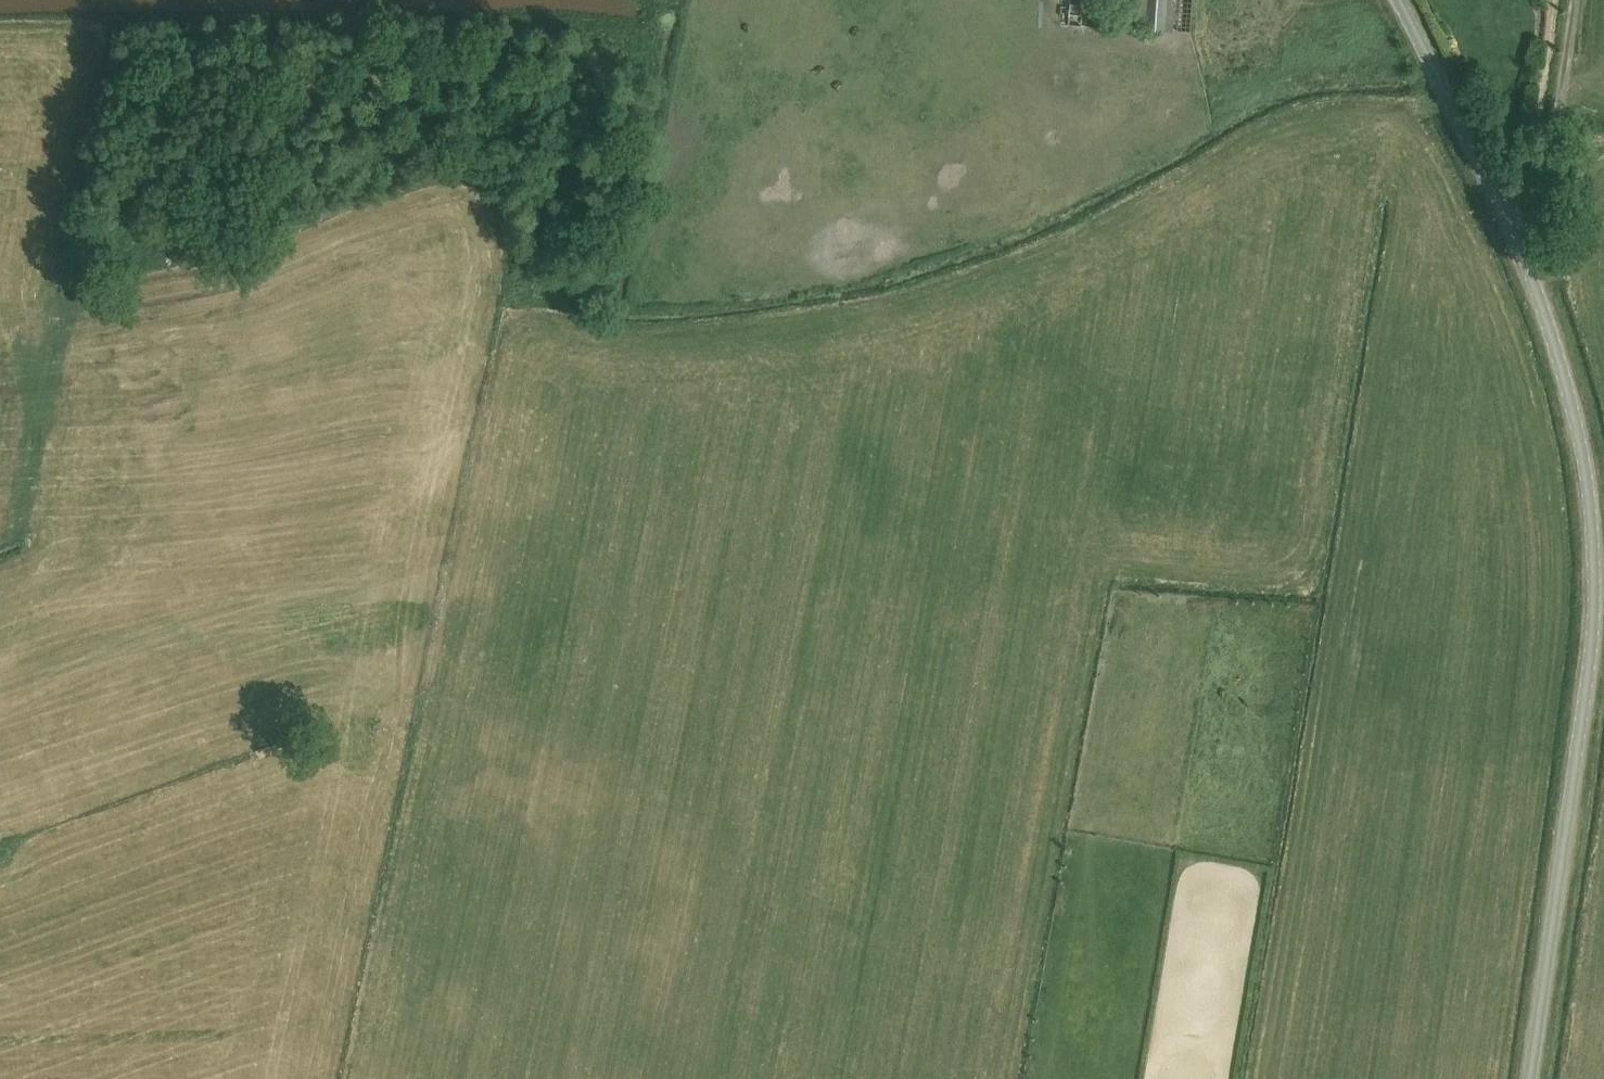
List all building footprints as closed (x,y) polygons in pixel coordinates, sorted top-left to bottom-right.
[(1109,0),(1060,0),(1058,23),(1107,28),(1109,0)] [(1118,26),(1165,29),(1191,32),(1192,0),(1119,0),(1118,26)]
